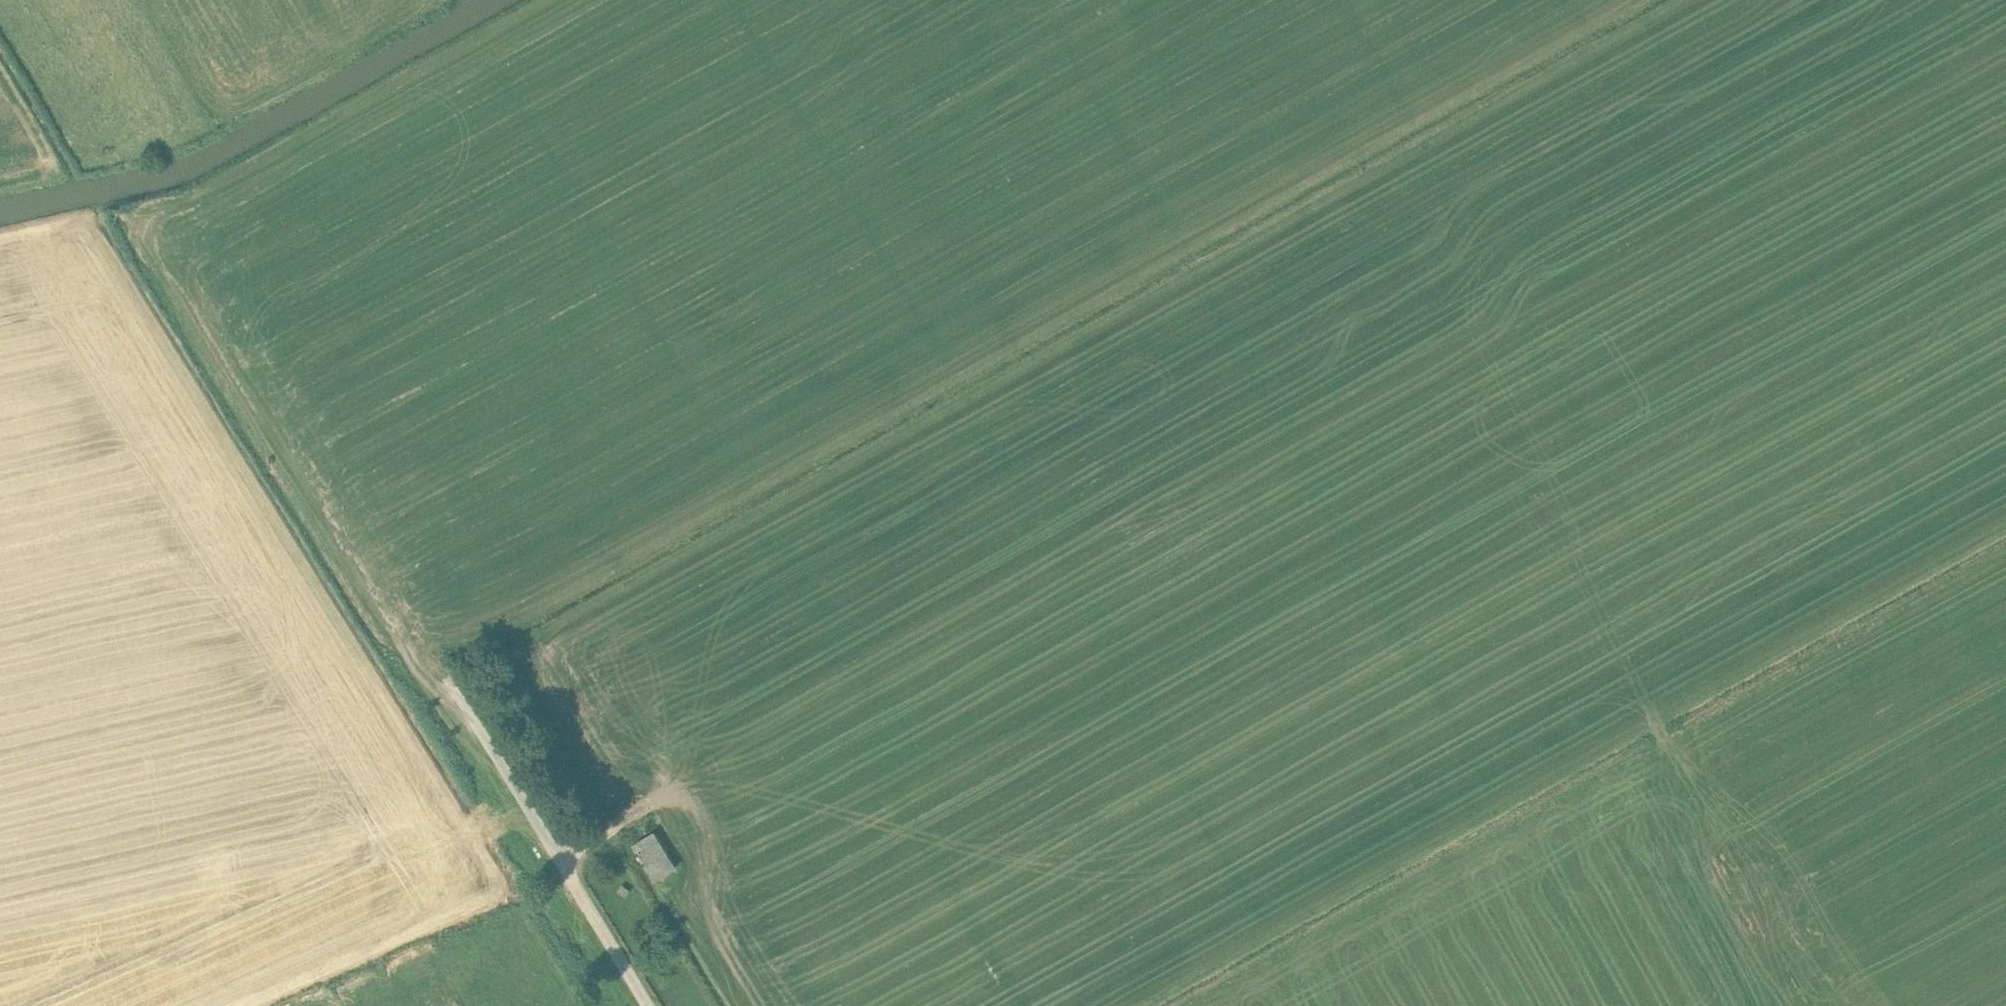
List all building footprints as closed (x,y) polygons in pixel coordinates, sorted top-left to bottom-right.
[(632,842),(653,881),(678,867),(657,828),(632,842)]
